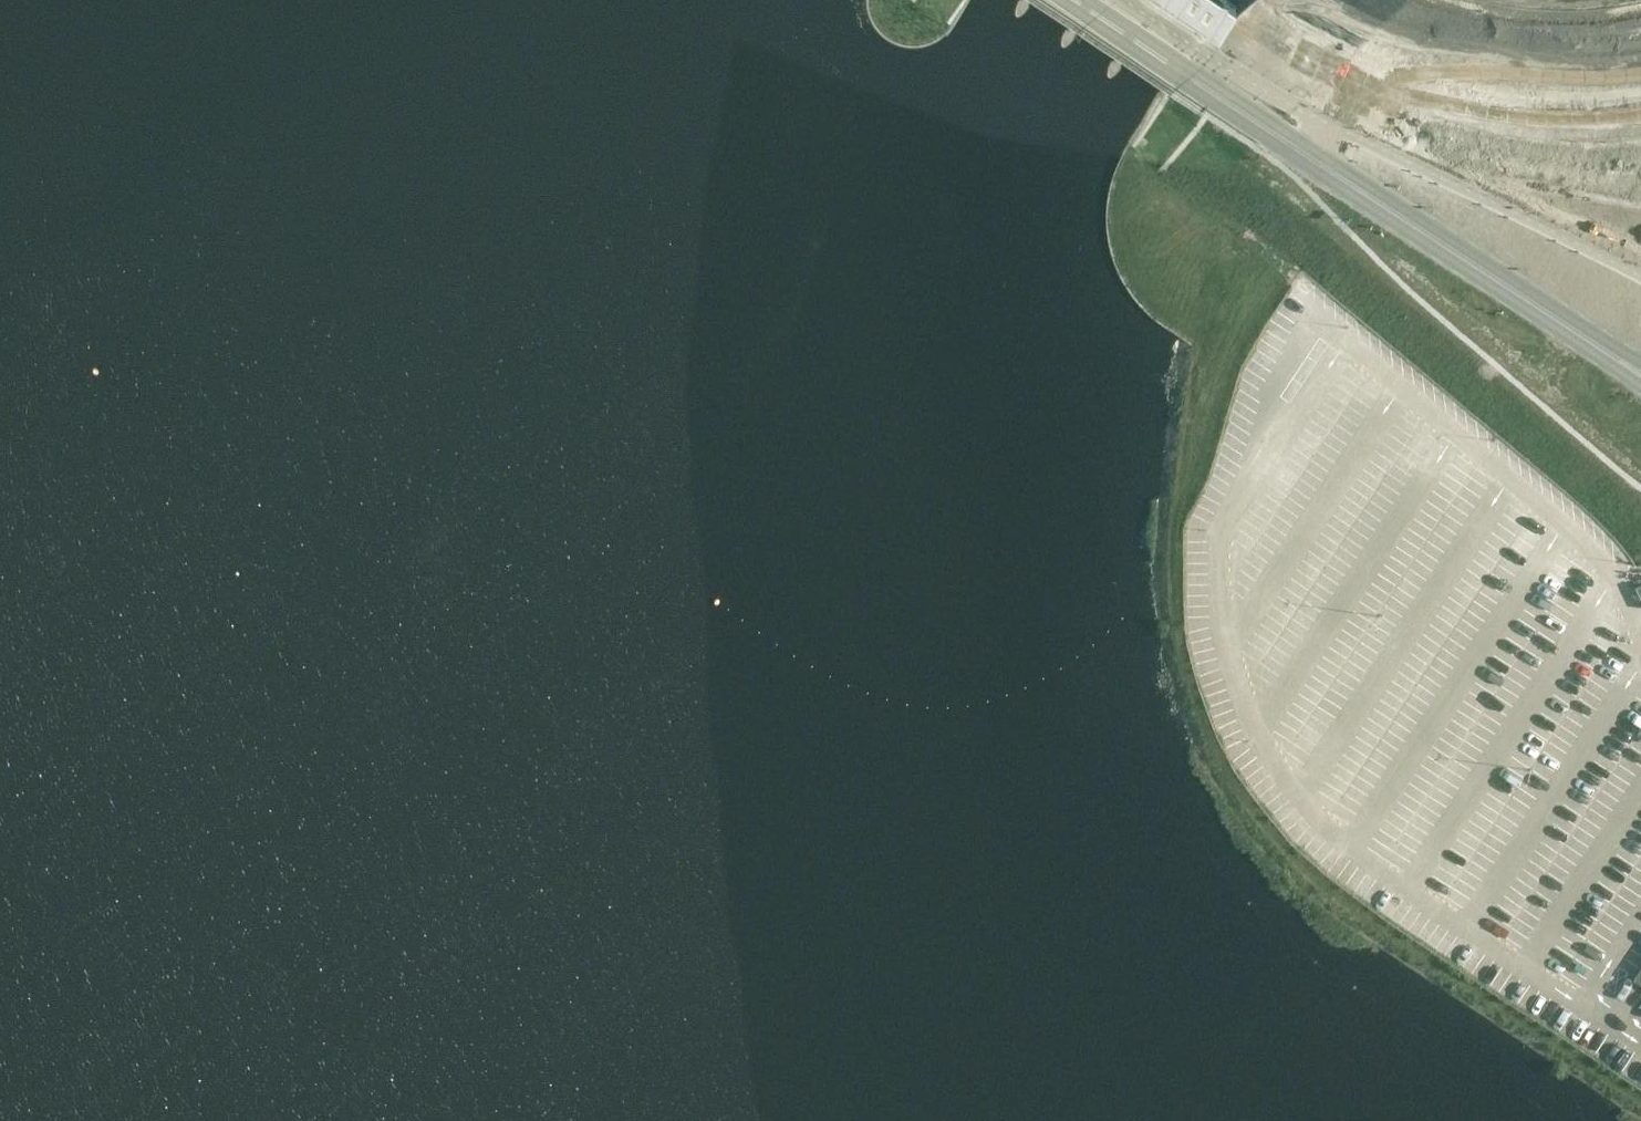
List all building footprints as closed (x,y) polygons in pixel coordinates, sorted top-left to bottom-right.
[(1229,0),(1146,0),(1210,42),(1236,5),(1229,0)] [(1632,979),(1640,985),(1640,971),(1638,969),(1632,979)]
